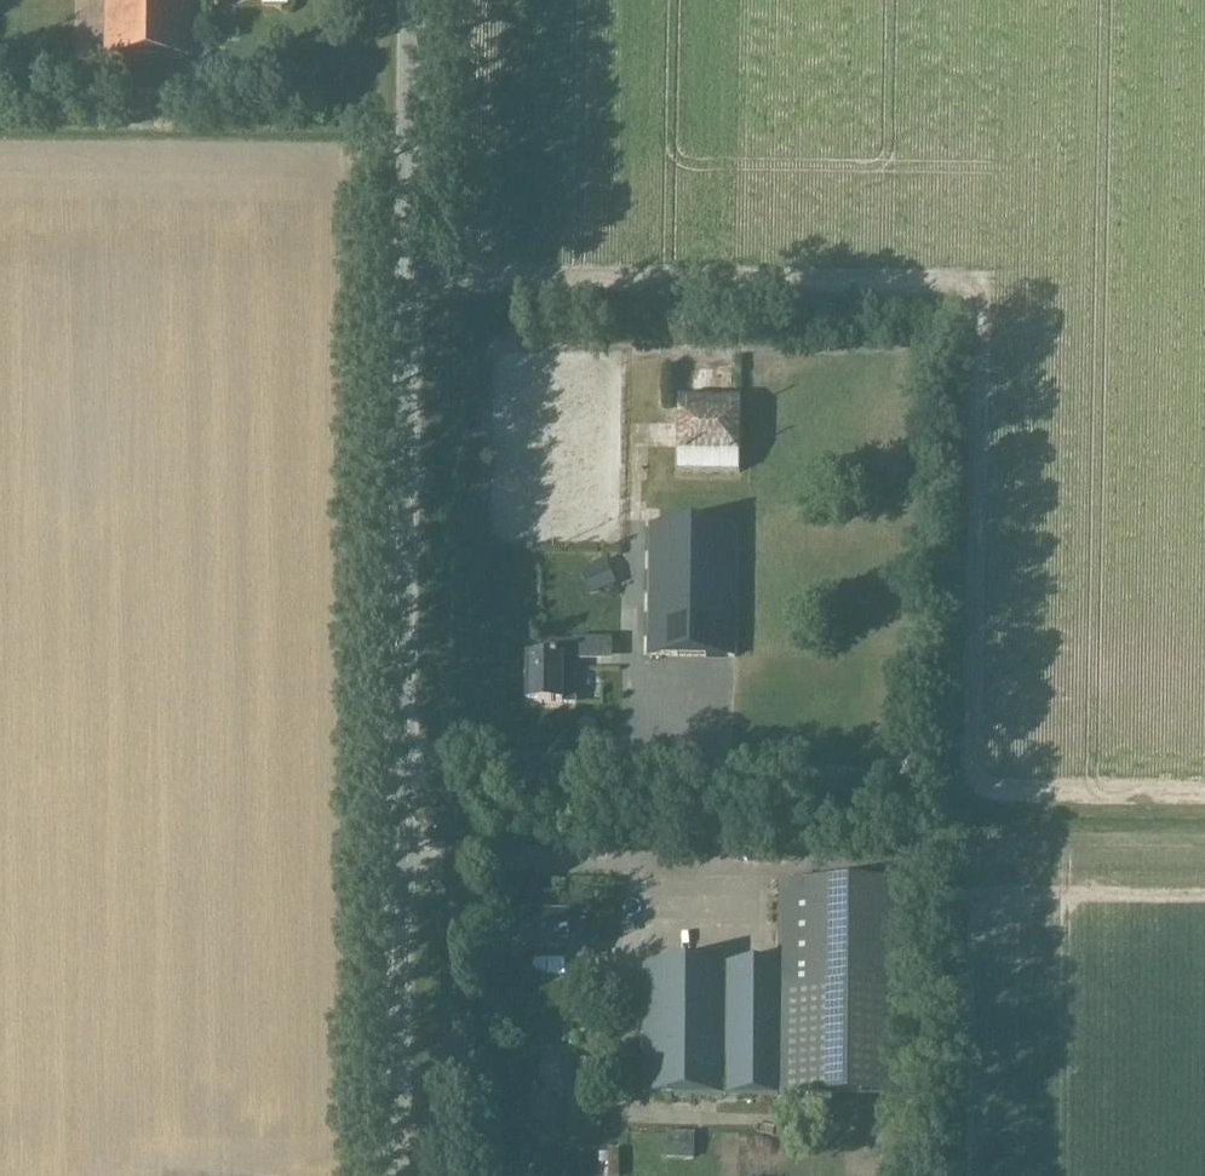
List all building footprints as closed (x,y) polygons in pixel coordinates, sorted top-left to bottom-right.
[(106,57),(191,58),(192,0),(106,0),(106,57)] [(740,474),(741,398),(678,397),(677,472),(740,474)] [(509,538),(612,538),(612,506),(509,506),(509,538)] [(735,658),(736,529),(650,528),(649,657),(735,658)] [(572,659),(572,644),(538,644),(538,658),(527,658),(527,706),(576,706),(576,659),(572,659)] [(492,792),(505,792),(505,785),(493,784),(492,792)] [(645,967),(644,1096),(672,1096),(672,1097),(917,1099),(918,884),(780,885),(780,967),(731,967),(645,967)] [(584,963),(584,928),(570,928),(570,916),(524,916),(524,954),(530,954),(530,963),(584,963)] [(692,1142),(691,1125),(662,1126),(663,1143),(692,1142)]
